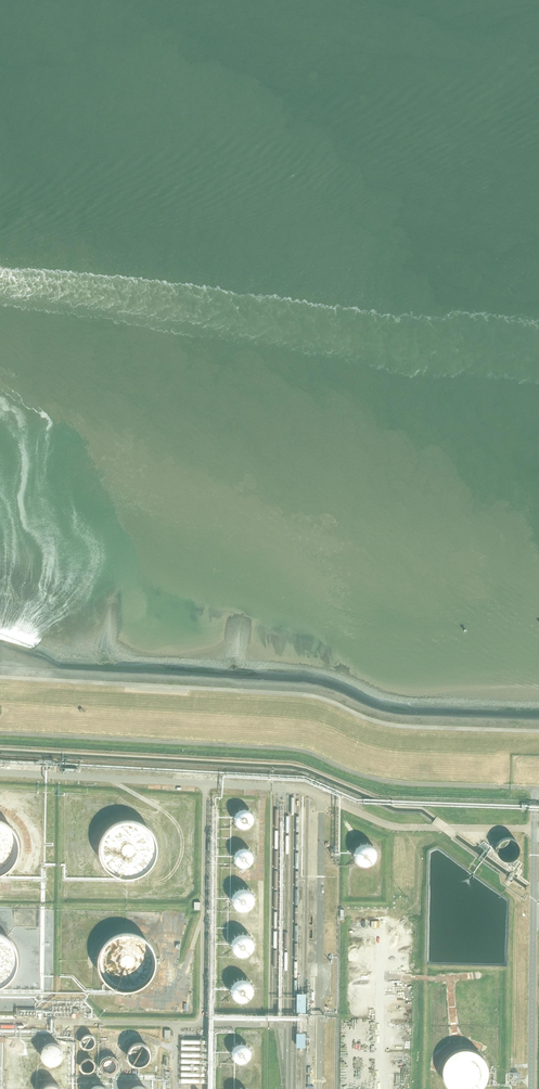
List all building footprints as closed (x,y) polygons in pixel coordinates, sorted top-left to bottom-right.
[(254,820),(254,817),(254,815),(253,813),(253,812),(251,810),(250,808),(248,807),(246,807),(243,806),(241,806),(239,807),(237,808),(236,809),(234,811),(233,813),(232,815),(232,817),(232,819),(233,821),(234,823),(235,825),(236,827),(239,828),(241,828),(243,829),(245,829),(247,828),(249,827),(251,826),(252,824),(253,822),(254,820)] [(18,846),(18,843),(18,841),(17,838),(16,835),(15,832),(13,830),(12,828),(10,825),(8,824),(6,822),(3,821),(0,819),(0,872),(2,872),(5,870),(7,868),(10,866),(11,864),(13,861),(16,857),(17,854),(17,852),(18,849),(18,846)] [(157,851),(157,849),(157,846),(156,844),(156,841),(155,839),(154,837),(153,835),(152,833),(150,831),(149,829),(147,827),(145,825),(143,824),(141,823),(138,822),(136,821),(134,821),(131,820),(129,820),(126,820),(124,821),(121,821),(119,822),(117,823),(115,824),(112,825),(110,827),(109,828),(107,830),(105,832),(104,834),(103,836),(102,838),(101,841),(101,843),(100,846),(100,848),(100,851),(100,853),(101,855),(102,858),(103,860),(104,862),(105,864),(106,866),(108,868),(110,870),(112,871),(114,873),(116,874),(118,875),(121,876),(123,876),(126,877),(128,877),(131,877),(133,876),(135,876),(138,875),(140,874),(142,873),(144,872),(146,870),(148,869),(150,867),(151,865),(153,863),(154,861),(155,858),(156,856),(156,854),(157,851)] [(376,855),(376,852),(376,850),(376,848),(375,846),(373,844),(371,842),(369,842),(367,841),(365,841),(362,841),(360,841),(358,842),(356,844),(355,846),(354,848),(353,850),(353,852),(353,854),(353,856),(355,859),(356,861),(357,862),(359,863),(362,864),(364,864),(367,864),(369,863),(371,862),(373,861),(374,859),(376,857),(376,855)] [(252,858),(252,856),(252,854),(251,852),(251,850),(249,849),(247,847),(246,846),(244,846),(242,846),(241,846),(238,846),(237,847),(235,848),(234,850),(232,852),(232,854),(231,856),(232,858),(232,860),(233,861),(234,863),(235,864),(237,865),(239,866),(241,866),(243,866),(245,866),(248,865),(249,864),(250,862),(251,860),(252,858)] [(252,900),(252,898),(252,896),(251,894),(250,893),(249,891),(248,890),(246,889),(244,888),(242,888),(240,888),(238,888),(236,889),(234,891),(233,892),(232,894),(231,896),(231,898),(231,900),(232,902),(233,904),(234,906),(235,907),(237,908),(239,908),(241,909),(243,909),(245,908),(247,907),(249,906),(250,904),(251,902),(252,900)] [(354,933),(376,935),(377,925),(355,924),(354,933)] [(154,962),(154,960),(154,957),(154,954),(153,951),(152,948),(151,946),(149,943),(146,939),(144,938),(142,936),(139,934),(136,933),(134,932),(131,931),(128,931),(126,931),(124,931),(121,931),(117,932),(115,933),(113,934),(110,936),(107,938),(105,939),(102,943),(101,946),(99,948),(98,951),(98,954),(97,956),(97,959),(97,962),(97,964),(98,968),(99,970),(100,973),(101,975),(103,977),(105,979),(107,982),(109,983),(112,985),(114,986),(119,988),(122,988),(125,988),(128,988),(131,988),(134,987),(137,986),(140,985),(142,983),(144,982),(146,980),(148,978),(150,976),(151,974),(152,971),(153,968),(154,965),(154,962)] [(253,946),(253,944),(253,941),(252,939),(251,937),(250,936),(248,934),(247,933),(245,933),(242,932),(240,932),(238,933),(236,933),(234,935),(233,936),(231,938),(230,941),(230,943),(230,945),(230,947),(231,949),(233,951),(234,953),(236,954),(238,955),(241,955),(243,955),(246,954),(248,953),(249,952),(251,950),(252,948),(253,946)] [(17,959),(17,957),(17,953),(16,950),(15,948),(14,945),(12,943),(9,939),(7,937),(5,935),(2,934),(0,933),(0,986),(2,985),(4,984),(6,982),(8,980),(11,978),(13,975),(14,973),(15,970),(16,967),(17,965),(17,962),(17,959)] [(253,991),(253,989),(253,987),(252,985),(251,983),(250,981),(248,980),(246,979),(244,978),(242,977),(239,978),(237,978),(235,979),(233,981),(232,982),(230,985),(230,987),(230,989),(230,991),(230,993),(231,995),(233,997),(234,999),(236,1000),(239,1001),(241,1001),(244,1001),(245,1000),(248,999),(249,998),(251,996),(252,994),(253,991)] [(97,1041),(97,1040),(97,1038),(96,1037),(96,1036),(95,1035),(94,1034),(92,1033),(91,1032),(90,1032),(88,1032),(87,1033),(85,1034),(84,1034),(83,1035),(83,1037),(82,1038),(82,1040),(82,1041),(83,1043),(83,1044),(84,1045),(86,1046),(88,1047),(89,1047),(91,1047),(92,1047),(93,1046),(94,1045),(95,1044),(96,1043),(97,1041)] [(63,1055),(63,1053),(63,1051),(62,1048),(62,1047),(60,1045),(59,1043),(56,1042),(54,1042),(52,1041),(49,1042),(47,1042),(45,1043),(44,1044),(42,1046),(41,1048),(40,1050),(40,1053),(40,1055),(41,1057),(42,1059),(43,1061),(45,1062),(47,1064),(49,1064),(51,1065),(54,1065),(56,1064),(58,1063),(60,1061),(61,1060),(62,1058),(63,1055)] [(149,1055),(149,1053),(149,1051),(148,1049),(147,1047),(146,1045),(144,1043),(142,1042),(140,1042),(138,1041),(136,1041),(133,1042),(131,1043),(130,1044),(128,1046),(127,1048),(126,1050),(126,1052),(126,1055),(127,1057),(128,1059),(129,1061),(131,1062),(133,1063),(135,1064),(137,1064),(139,1064),(142,1063),(144,1062),(146,1061),(147,1059),(148,1057),(149,1055)] [(362,1045),(361,1053),(376,1054),(377,1046),(372,1045),(372,1042),(367,1041),(366,1046),(362,1045)] [(251,1053),(251,1052),(251,1050),(250,1048),(249,1046),(248,1045),(247,1043),(245,1043),(243,1042),(241,1042),(240,1042),(237,1042),(235,1043),(234,1045),(233,1046),(232,1048),(231,1049),(231,1051),(231,1053),(232,1055),(232,1057),(234,1058),(235,1059),(237,1060),(238,1061),(240,1061),(242,1061),(244,1061),(246,1060),(248,1059),(249,1057),(250,1055),(251,1053)] [(487,1070),(487,1066),(486,1062),(484,1058),(482,1056),(481,1054),(479,1052),(477,1051),(473,1049),(471,1048),(469,1047),(465,1047),(461,1047),(459,1047),(455,1049),(453,1049),(451,1051),(448,1053),(446,1055),(445,1057),(443,1061),(442,1063),(441,1065),(440,1070),(441,1074),(441,1076),(442,1079),(443,1081),(444,1083),(447,1086),(449,1088),(450,1088),(478,1088),(481,1087),(483,1083),(485,1081),(486,1079),(487,1076),(487,1074),(487,1070)] [(117,1065),(117,1064),(117,1062),(117,1061),(116,1059),(115,1058),(114,1057),(113,1057),(112,1056),(110,1056),(109,1056),(107,1056),(106,1057),(105,1058),(104,1059),(103,1061),(102,1062),(102,1063),(102,1065),(103,1066),(103,1067),(104,1068),(105,1069),(106,1070),(108,1071),(109,1071),(111,1071),(112,1070),(114,1070),(115,1069),(116,1068),(117,1066),(117,1065)] [(95,1066),(95,1064),(95,1063),(95,1062),(94,1061),(93,1059),(92,1058),(91,1058),(88,1057),(86,1057),(85,1058),(84,1058),(83,1059),(82,1060),(81,1061),(80,1063),(80,1064),(80,1066),(81,1067),(81,1068),(82,1070),(83,1071),(85,1071),(86,1072),(88,1072),(89,1072),(90,1071),(92,1071),(93,1070),(94,1068),(95,1067),(95,1066)]
